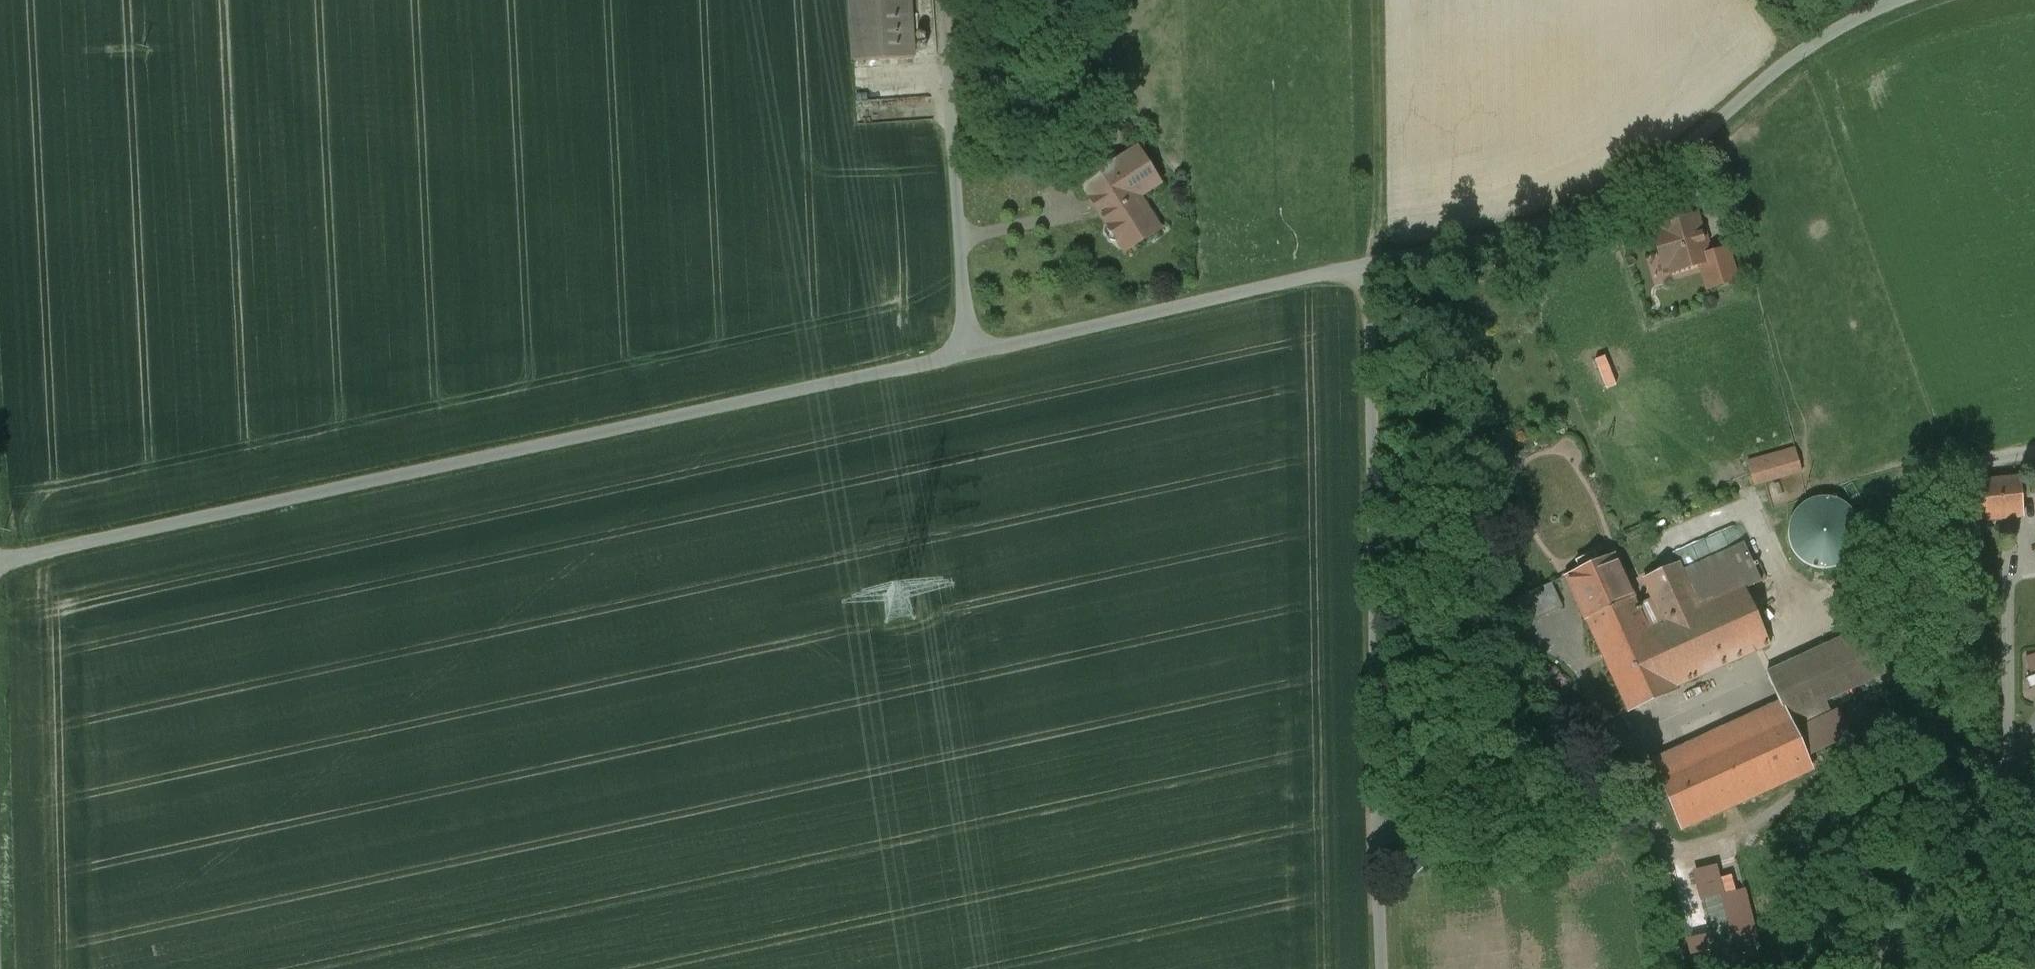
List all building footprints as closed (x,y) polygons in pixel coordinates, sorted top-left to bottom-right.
[(854,61),(914,57),(911,0),(850,0),(854,61)] [(1160,183),(1137,148),(1082,184),(1109,225),(1119,241),(1125,251),(1160,230),(1139,197),(1160,183)] [(1671,272),(1701,264),(1710,261),(1708,254),(1696,215),(1659,226),(1660,230),(1652,231),(1659,255),(1666,252),(1671,272)] [(1119,241),(1109,225),(1106,227),(1105,233),(1110,242),(1116,243),(1119,241)] [(1727,249),(1708,254),(1710,261),(1701,264),(1708,288),(1737,280),(1727,249)] [(1795,448),(1747,461),(1754,485),(1802,472),(1795,448)] [(2021,479),(1976,483),(1979,520),(2025,517),(2021,479)] [(1835,496),(1828,495),(1816,496),(1805,502),(1798,510),(1792,521),(1791,533),(1794,545),(1801,555),(1810,561),(1822,565),(1832,565),(1844,561),(1855,551),(1860,540),(1862,528),(1860,520),(1855,509),(1846,501),(1835,496)] [(1639,606),(1678,688),(1770,645),(1746,589),(1762,581),(1744,544),(1685,571),(1678,563),(1644,578),(1653,600),(1639,606)] [(1678,688),(1639,606),(1613,554),(1599,560),(1595,552),(1576,561),(1581,569),(1566,575),(1629,711),(1678,688)] [(1538,588),(1506,603),(1517,627),(1549,613),(1538,588)] [(1886,673),(1866,628),(1767,674),(1786,714),(1657,773),(1682,828),(1812,769),(1794,731),(1832,714),(1826,700),(1886,673)] [(1721,855),(1678,865),(1695,937),(1738,927),(1721,855)]
